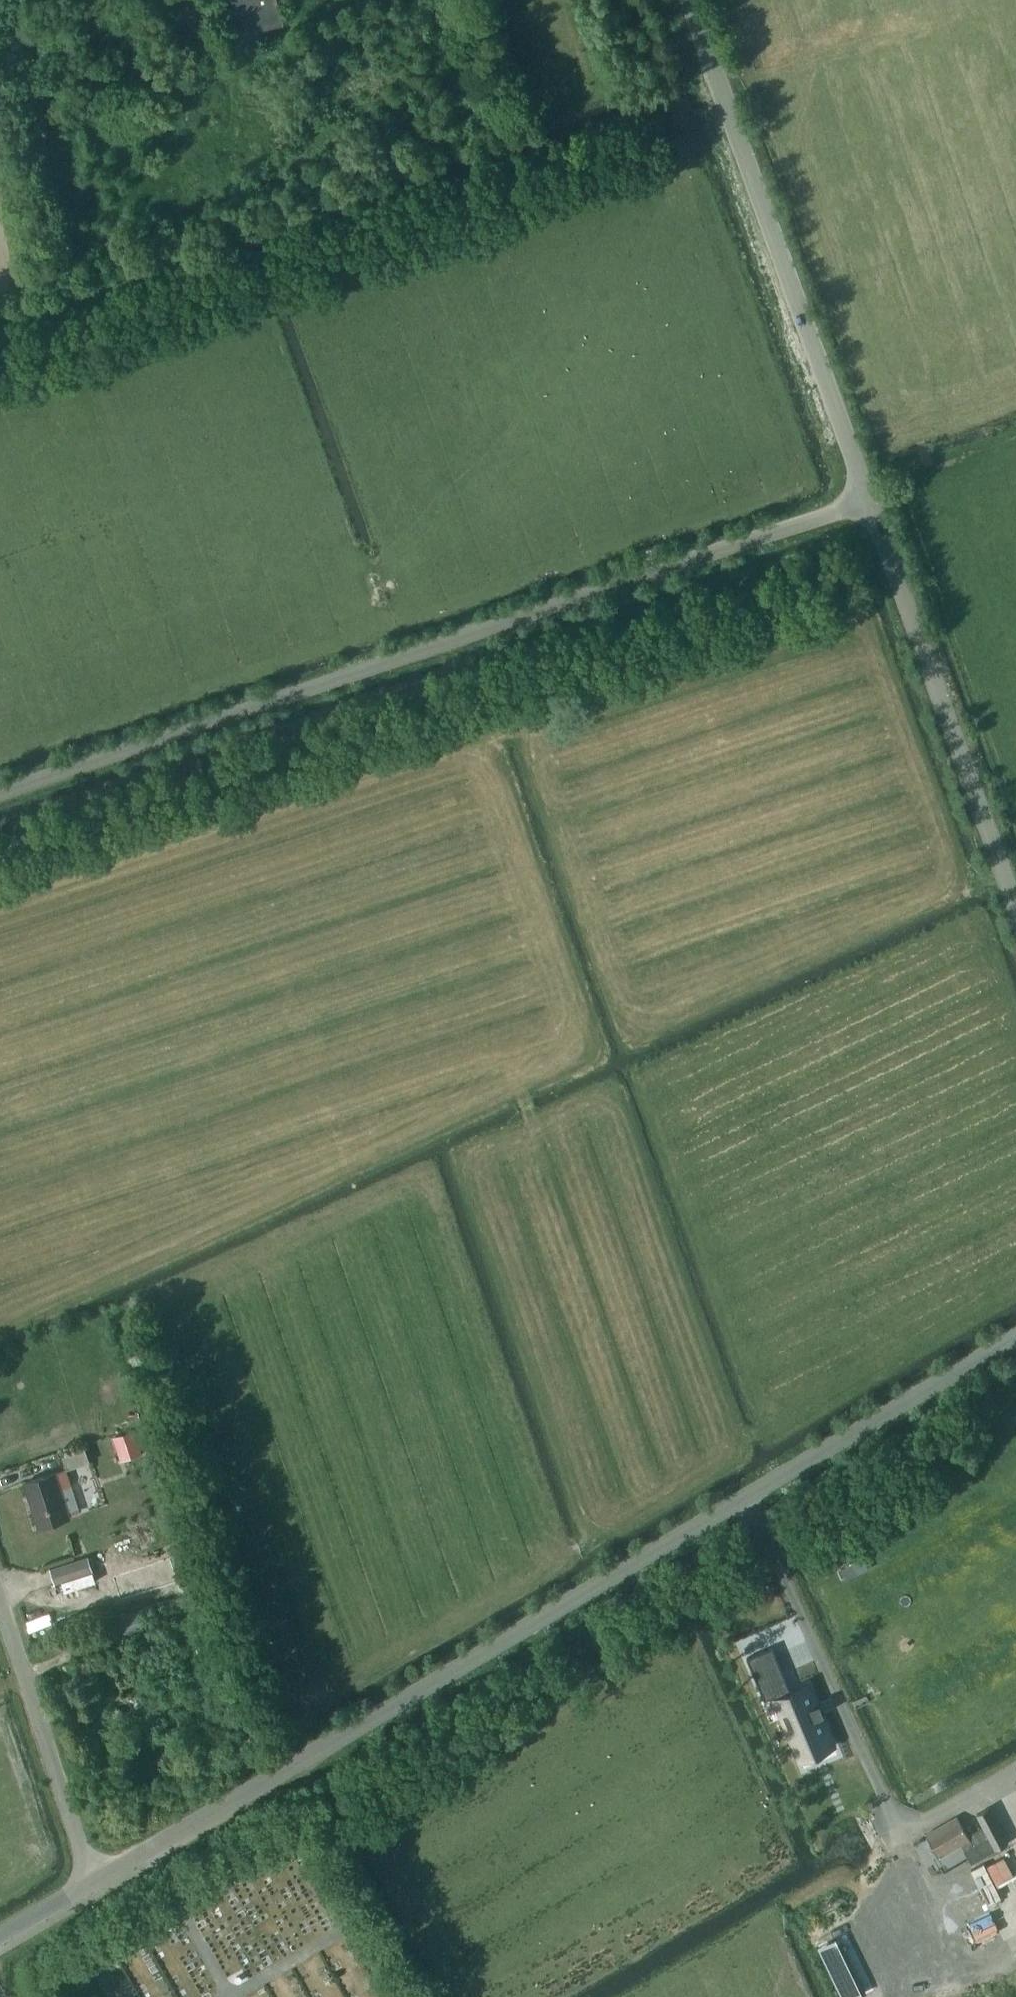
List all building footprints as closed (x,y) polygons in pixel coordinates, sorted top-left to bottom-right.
[(247,34),(284,24),(278,0),(233,0),(236,13),(241,12),(247,34)] [(142,1453),(134,1430),(115,1437),(123,1459),(142,1453)] [(85,1449),(63,1455),(67,1468),(89,1462),(85,1449)] [(31,1503),(39,1527),(71,1517),(56,1471),(23,1482),(31,1503)] [(55,1583),(93,1570),(88,1556),(50,1568),(55,1583)] [(174,1579),(143,1589),(148,1605),(179,1595),(174,1579)] [(108,1622),(113,1637),(145,1626),(140,1612),(108,1622)] [(795,1748),(829,1734),(821,1715),(824,1714),(824,1712),(820,1714),(816,1705),(820,1704),(820,1702),(816,1704),(808,1685),(791,1692),(772,1646),(747,1657),(764,1699),(773,1696),(795,1748)] [(117,1672),(109,1675),(113,1691),(122,1688),(117,1672)] [(925,1834),(938,1857),(961,1844),(964,1849),(963,1850),(971,1863),(1009,1841),(988,1806),(976,1813),(983,1826),(968,1835),(957,1816),(925,1834)] [(984,1902),(1001,1897),(996,1882),(1015,1876),(1015,1853),(1015,1851),(972,1865),(984,1902)]
